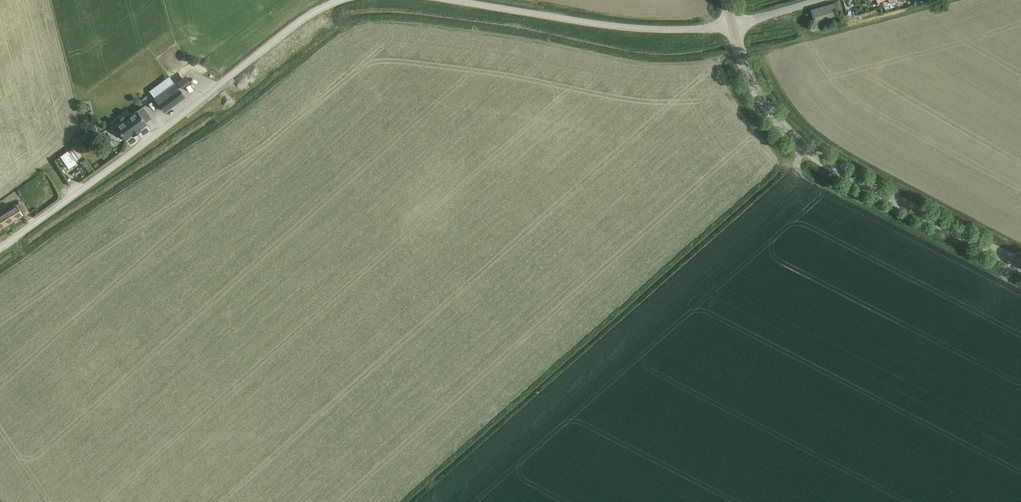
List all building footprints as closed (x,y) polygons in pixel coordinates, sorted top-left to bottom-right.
[(844,1),(847,15),(853,14),(852,9),(855,9),(853,0),(850,0),(844,1)] [(811,9),(815,24),(838,18),(834,3),(811,9)] [(184,97),(175,84),(154,99),(164,111),(184,97)] [(151,118),(143,107),(137,111),(131,115),(129,113),(121,119),(122,121),(115,126),(125,140),(132,135),(133,136),(141,130),(140,129),(147,124),(145,122),(151,118)] [(78,145),(69,151),(78,164),(87,158),(78,145)] [(22,214),(16,204),(7,210),(4,206),(0,208),(0,213),(1,214),(0,214),(0,228),(22,214)]
